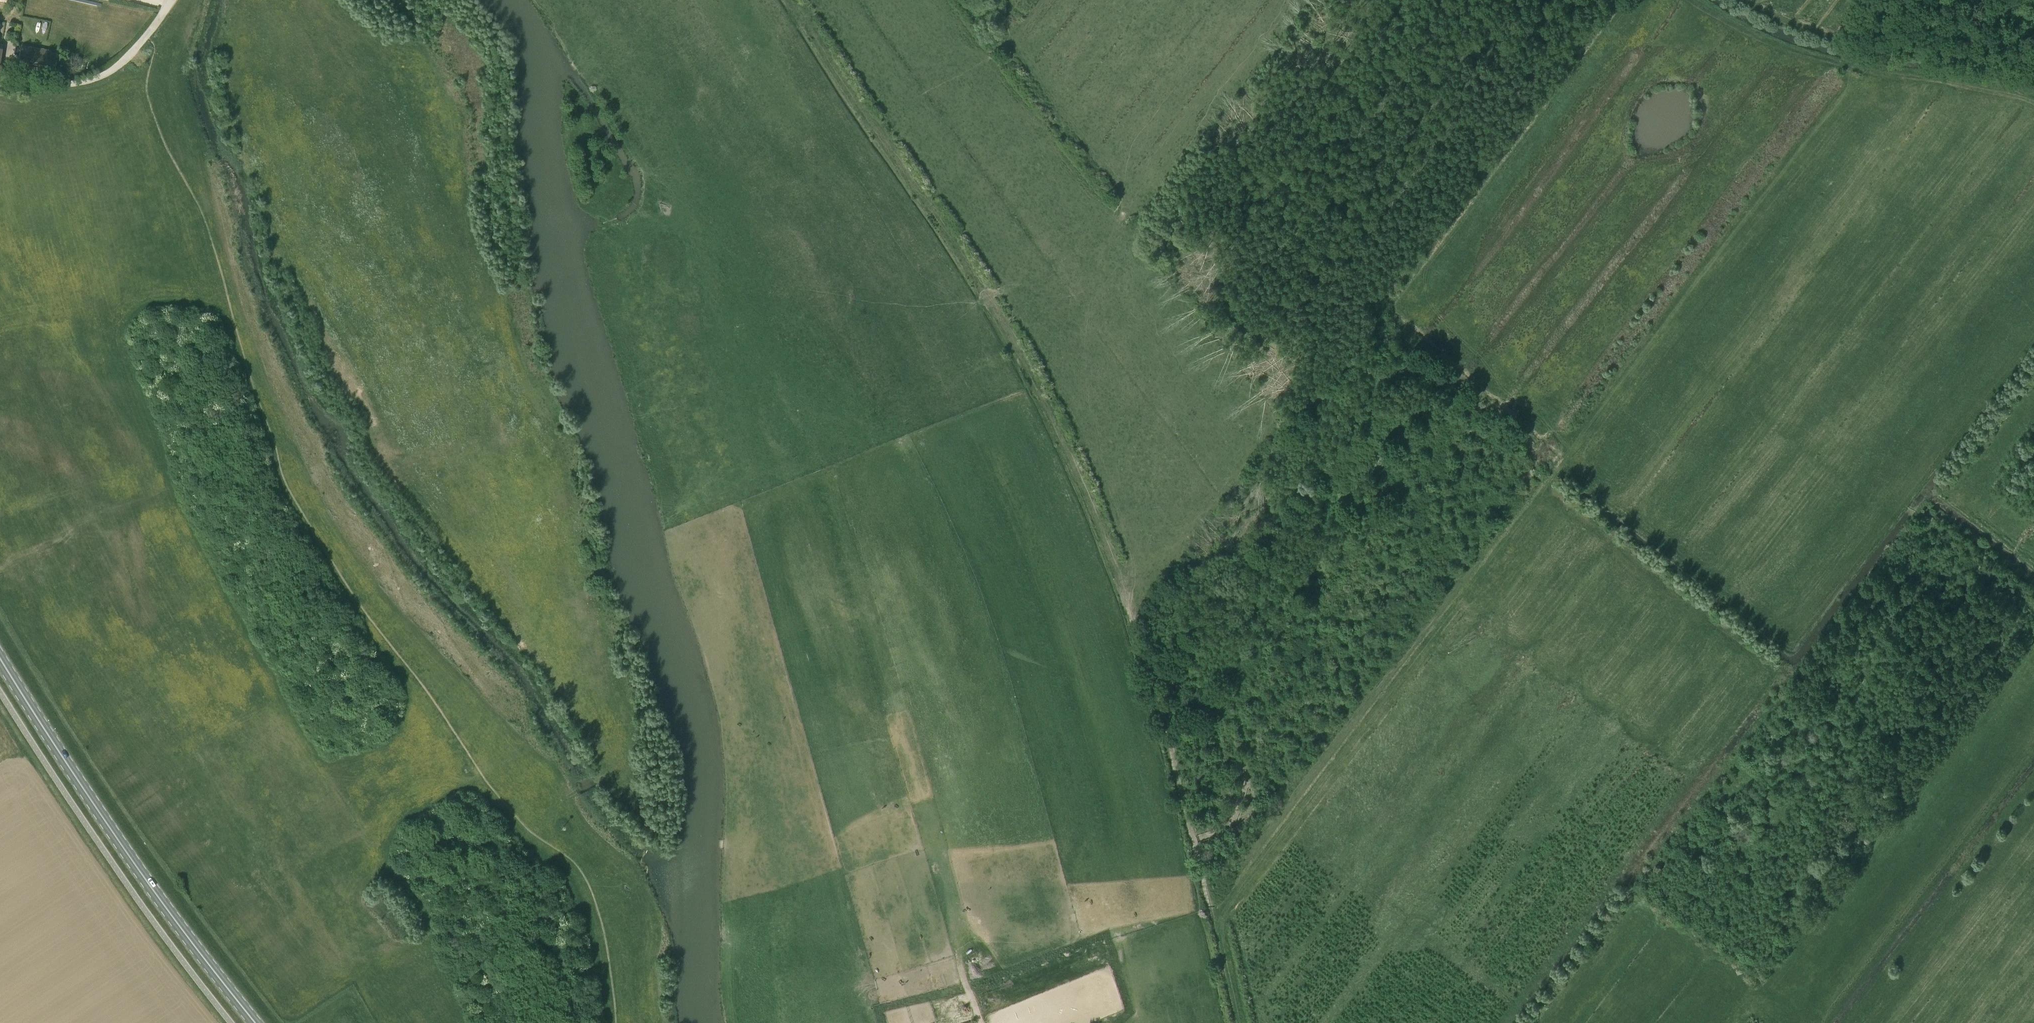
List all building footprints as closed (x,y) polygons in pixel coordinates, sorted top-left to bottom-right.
[(54,73),(57,56),(20,50),(17,67),(54,73)]
